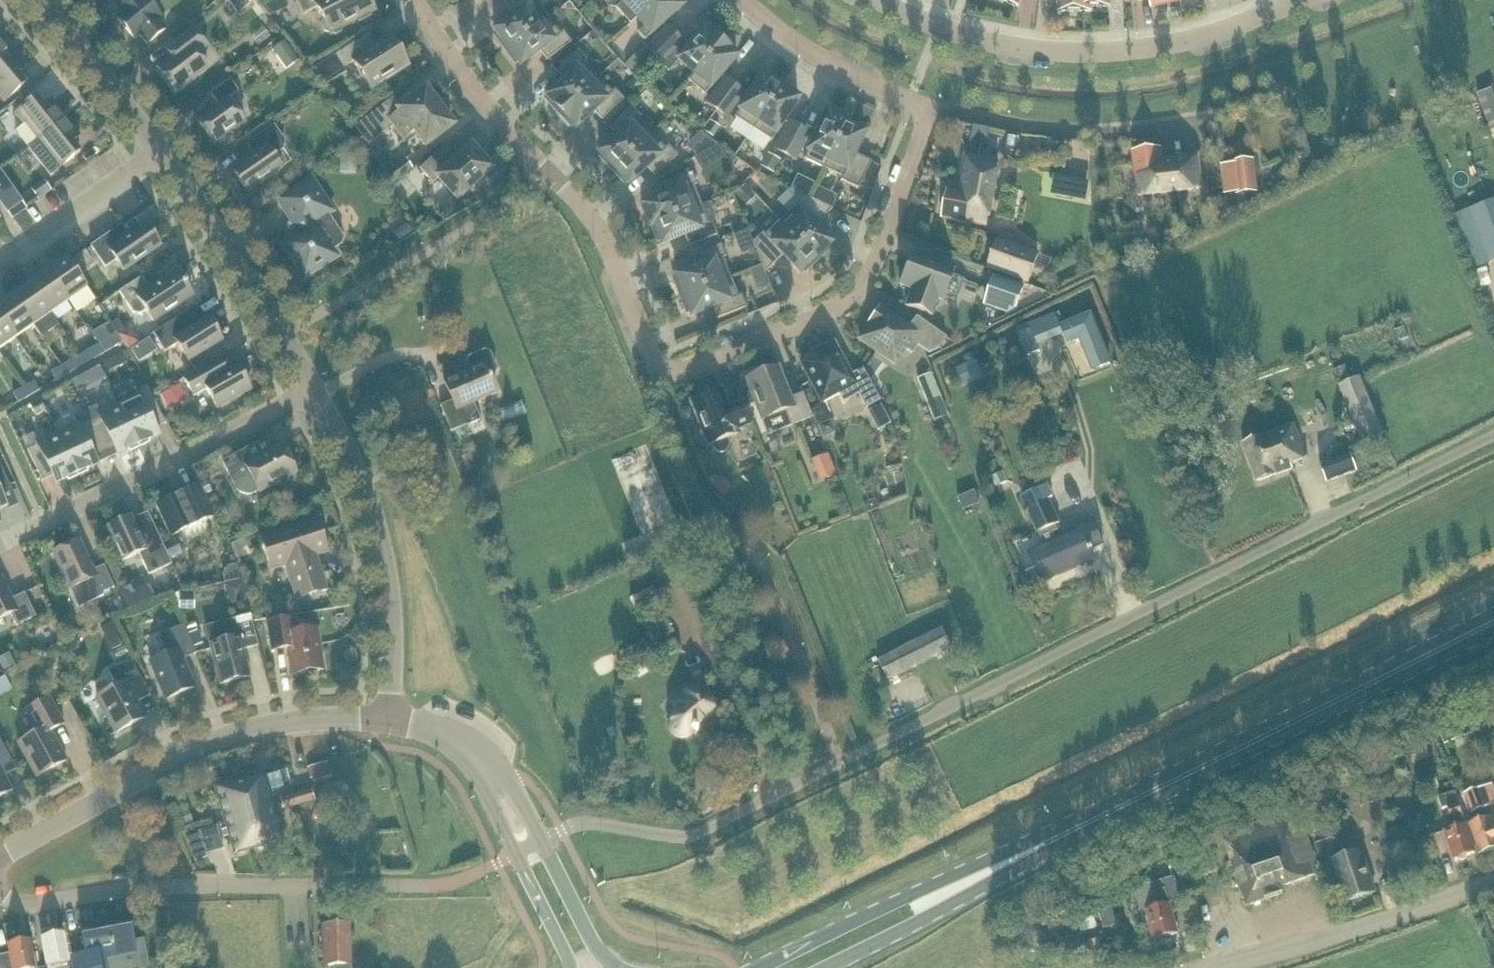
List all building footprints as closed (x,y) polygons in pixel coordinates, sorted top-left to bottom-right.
[(166,31),(159,21),(162,19),(146,0),(122,0),(115,6),(123,15),(117,19),(135,41),(140,37),(148,46),(166,31)] [(249,5),(245,0),(235,0),(231,3),(239,13),(249,5)] [(277,3),(282,13),(291,9),(287,0),(283,0),(277,3)] [(358,21),(359,24),(370,18),(369,15),(375,12),(368,0),(295,0),(303,16),(316,9),(324,23),(322,28),(325,33),(336,37),(341,34),(342,29),(358,21)] [(539,25),(528,9),(538,1),(538,0),(517,0),(506,8),(513,17),(494,31),(497,35),(494,37),(504,51),(539,25)] [(619,6),(615,9),(630,26),(635,21),(658,0),(625,0),(619,6)] [(644,42),(681,8),(679,5),(681,3),(679,0),(658,0),(635,21),(642,29),(637,34),(644,42)] [(1085,0),(1059,0),(1059,13),(1084,13),(1085,0)] [(1110,0),(1085,0),(1084,13),(1091,13),(1092,8),(1110,8),(1110,0)] [(559,35),(547,19),(539,25),(504,51),(515,65),(518,63),(520,66),(539,52),(546,62),(570,44),(562,33),(559,35)] [(251,26),(238,36),(247,47),(260,36),(251,26)] [(654,58),(675,36),(667,28),(645,50),(654,58)] [(176,93),(208,69),(198,56),(208,49),(193,29),(174,44),(182,53),(159,71),(176,93)] [(691,78),(722,41),(709,30),(707,33),(704,30),(674,64),(691,78)] [(600,41),(594,34),(584,41),(591,49),(600,41)] [(675,36),(654,58),(662,66),(684,45),(675,36)] [(358,43),(336,57),(343,69),(353,63),(371,90),(408,67),(399,53),(403,51),(396,39),(392,42),(390,38),(366,54),(358,43)] [(0,39),(0,61),(11,52),(0,39)] [(291,52),(282,40),(271,49),(279,60),(291,52)] [(688,82),(704,96),(737,58),(734,55),(736,53),(722,41),(691,78),(688,82)] [(627,66),(635,74),(651,58),(642,50),(627,66)] [(26,69),(11,52),(0,61),(0,97),(5,103),(27,85),(19,76),(26,69)] [(559,116),(598,79),(584,64),(586,62),(577,52),(555,73),(563,81),(546,97),(549,101),(547,103),(559,116)] [(609,55),(604,60),(610,66),(615,62),(609,55)] [(1490,93),(1493,92),(1493,75),(1465,85),(1482,138),(1493,134),(1493,104),(1490,93)] [(752,131),(781,85),(767,76),(765,79),(761,77),(734,119),(752,131)] [(598,79),(559,116),(571,128),(573,126),(576,129),(593,113),(601,121),(623,101),(614,91),(611,94),(598,79)] [(716,111),(734,87),(725,80),(706,104),(716,111)] [(245,122),(240,115),(229,100),(239,93),(231,81),(211,95),(220,107),(198,123),(214,145),(245,122)] [(626,88),(632,94),(639,87),(633,81),(626,88)] [(752,131),(770,142),(798,100),(794,98),(796,95),(781,85),(752,131)] [(734,87),(716,111),(725,118),(744,94),(734,87)] [(452,127),(442,114),(435,105),(425,92),(400,111),(393,101),(356,128),(369,146),(393,128),(404,142),(415,133),(426,147),(452,127)] [(59,126),(67,120),(52,102),(45,108),(37,98),(15,115),(23,126),(15,132),(29,149),(59,126)] [(612,172),(651,135),(637,121),(640,118),(631,108),(608,129),(616,138),(599,154),(602,157),(600,159),(612,172)] [(847,121),(846,120),(827,111),(803,160),(823,170),(846,121),(847,122),(847,121)] [(81,138),(67,120),(59,126),(29,149),(50,177),(81,153),(73,144),(81,138)] [(862,129),(847,122),(846,121),(823,170),(842,179),(840,182),(857,190),(870,163),(854,155),(864,134),(860,132),(862,129)] [(784,156),(799,129),(789,123),(774,150),(784,156)] [(709,124),(703,133),(712,139),(718,130),(709,124)] [(283,169),(275,157),(283,151),(285,142),(274,126),(267,131),(267,132),(247,146),(254,156),(232,171),(248,193),(283,169)] [(974,128),(971,144),(987,147),(990,131),(974,128)] [(339,135),(347,145),(355,139),(347,129),(339,135)] [(799,129),(784,156),(795,161),(810,135),(799,129)] [(651,135),(612,172),(624,185),(627,182),(629,186),(646,169),(655,178),(677,157),(667,147),(665,150),(651,135)] [(695,158),(693,159),(702,172),(724,158),(715,145),(695,158)] [(491,171),(488,168),(491,166),(482,156),(480,159),(470,148),(460,157),(457,157),(447,146),(420,170),(433,184),(438,179),(457,201),(491,171)] [(1139,197),(1202,189),(1198,156),(1162,161),(1160,149),(1134,152),(1139,197)] [(767,155),(760,168),(773,175),(780,162),(767,155)] [(340,157),(339,175),(356,176),(357,158),(340,157)] [(947,192),(943,218),(986,226),(999,164),(966,157),(959,194),(947,192)] [(405,160),(384,176),(391,186),(412,170),(405,160)] [(1253,161),(1233,164),(1237,196),(1257,193),(1253,161)] [(10,188),(0,174),(0,195),(10,188)] [(650,227),(651,227),(700,206),(693,188),(696,186),(691,174),(682,178),(681,174),(673,178),(674,181),(663,186),(667,196),(641,207),(650,227)] [(797,178),(791,190),(803,196),(808,199),(814,186),(797,178)] [(327,217),(334,213),(312,179),(278,201),(293,225),(291,227),(290,234),(293,239),(283,246),(305,280),(338,258),(332,249),(340,244),(341,239),(327,217)] [(777,184),(767,203),(782,211),(793,192),(777,184)] [(734,195),(746,208),(755,200),(744,186),(734,195)] [(0,195),(0,202),(8,214),(12,221),(15,219),(25,212),(26,211),(21,204),(10,188),(0,195)] [(787,229),(817,261),(830,249),(827,247),(830,244),(814,227),(833,210),(808,199),(803,196),(792,206),(795,209),(789,214),(796,221),(787,229)] [(440,197),(426,209),(435,220),(450,209),(440,197)] [(1493,262),(1493,200),(1456,215),(1476,270),(1493,262)] [(700,206),(651,227),(657,243),(661,242),(662,246),(684,237),(688,247),(716,236),(711,224),(708,225),(700,206)] [(817,261),(787,229),(780,222),(765,236),(763,234),(752,243),(765,274),(782,257),(799,274),(802,271),(804,273),(817,261)] [(124,272),(161,247),(146,226),(123,242),(115,231),(92,248),(106,268),(117,261),(124,272)] [(1028,283),(1038,257),(998,242),(988,269),(1028,283)] [(680,299),(730,279),(722,260),(726,259),(721,246),(693,258),(697,269),(675,277),(677,281),(674,283),(680,299)] [(74,259),(70,262),(79,275),(94,265),(85,252),(74,259)] [(937,299),(941,301),(952,271),(910,256),(899,286),(912,290),(905,307),(930,316),(937,299)] [(48,272),(59,288),(69,302),(88,289),(67,259),(48,272)] [(747,291),(759,287),(750,264),(738,269),(747,291)] [(69,302),(59,288),(48,272),(30,284),(51,315),(69,302)] [(146,312),(153,323),(193,296),(178,273),(150,291),(142,278),(120,293),(134,314),(140,316),(146,312)] [(1016,311),(1024,288),(996,278),(986,307),(1008,315),(1016,311)] [(730,279),(680,299),(687,315),(690,314),(691,318),(713,309),(717,320),(746,309),(741,296),(737,298),(730,279)] [(50,315),(51,315),(30,284),(12,297),(33,327),(41,338),(58,326),(50,315)] [(33,327),(12,297),(0,305),(0,317),(16,339),(33,327)] [(928,356),(936,351),(945,339),(916,319),(908,330),(879,310),(868,325),(869,325),(859,340),(893,365),(904,350),(911,355),(916,348),(928,356)] [(223,343),(208,319),(194,327),(186,315),(154,335),(165,353),(178,345),(190,363),(223,343)] [(1029,325),(1031,330),(1037,346),(1064,334),(1062,327),(1060,328),(1055,315),(1029,325)] [(1089,362),(1089,364),(1092,371),(1094,372),(1100,369),(1101,368),(1110,364),(1091,316),(1062,327),(1064,334),(1068,344),(1080,339),(1089,362)] [(16,339),(0,317),(0,350),(16,339)] [(117,321),(111,325),(116,335),(117,336),(118,335),(123,344),(122,345),(123,346),(126,351),(126,352),(139,344),(128,328),(123,332),(117,321)] [(1020,335),(1029,357),(1040,352),(1037,346),(1031,330),(1020,335)] [(123,344),(118,335),(117,336),(116,335),(99,345),(100,346),(105,355),(122,345),(123,344)] [(136,363),(153,353),(147,342),(130,352),(136,363)] [(818,356),(801,365),(822,402),(838,393),(843,403),(858,395),(866,408),(879,401),(869,382),(863,372),(862,370),(850,377),(832,344),(816,353),(818,356)] [(93,361),(105,355),(100,346),(99,345),(88,351),(93,361)] [(474,405),(497,395),(490,380),(495,377),(497,373),(490,356),(485,354),(469,360),(467,366),(469,370),(441,382),(450,403),(440,407),(451,433),(480,420),(474,405)] [(874,357),(863,372),(869,382),(883,363),(874,357)] [(62,368),(67,376),(77,371),(71,361),(62,367),(62,368)] [(975,361),(955,371),(962,387),(983,377),(975,361)] [(224,374),(217,362),(185,380),(195,397),(207,390),(217,409),(251,390),(237,366),(224,374)] [(56,383),(67,376),(62,368),(62,367),(50,373),(56,383)] [(1338,383),(1349,378),(1345,367),(1334,372),(1338,383)] [(746,380),(762,421),(784,412),(790,427),(811,418),(802,395),(789,400),(777,368),(762,374),(760,370),(748,375),(749,379),(746,380)] [(916,380),(926,404),(940,399),(930,374),(916,380)] [(80,378),(72,382),(77,393),(86,388),(80,378)] [(1363,444),(1384,436),(1360,378),(1339,386),(1363,444)] [(29,398),(40,392),(35,383),(24,389),(29,398)] [(151,421),(162,416),(148,386),(136,392),(139,397),(119,406),(139,446),(158,437),(151,421)] [(177,387),(162,396),(168,407),(183,398),(177,387)] [(19,404),(29,398),(24,389),(14,395),(19,404)] [(728,444),(728,443),(727,439),(738,435),(737,431),(750,426),(741,404),(728,409),(721,390),(690,402),(708,447),(712,445),(713,449),(714,450),(714,451),(715,452),(716,453),(719,454),(720,454),(722,454),(723,454),(724,453),(725,453),(726,452),(727,451),(728,450),(728,448),(729,447),(729,446),(728,444)] [(31,406),(36,417),(44,413),(39,402),(31,406)] [(119,456),(139,446),(119,406),(99,415),(96,408),(85,413),(100,445),(111,440),(119,456)] [(90,450),(100,445),(85,413),(72,418),(76,426),(58,434),(59,437),(77,475),(97,466),(90,450)] [(833,436),(829,425),(818,429),(822,440),(833,436)] [(1291,465),(1307,459),(1294,425),(1244,445),(1258,483),(1293,470),(1291,465)] [(77,475),(59,437),(58,434),(38,444),(39,446),(28,451),(39,474),(50,469),(57,484),(77,475)] [(596,459),(634,531),(662,516),(624,444),(596,459)] [(244,452),(223,463),(234,483),(237,489),(238,490),(239,491),(240,492),(242,493),(243,494),(244,494),(246,494),(247,495),(249,495),(250,495),(252,495),(259,491),(259,492),(296,473),(283,447),(250,463),(244,452)] [(1357,472),(1355,467),(1350,455),(1321,466),(1327,483),(1357,472)] [(826,458),(813,463),(821,482),(834,476),(826,458)] [(10,487),(0,467),(0,492),(10,487)] [(1003,473),(993,478),(997,487),(1007,482),(1003,473)] [(717,480),(711,486),(722,498),(728,492),(717,480)] [(200,487),(204,496),(212,493),(207,483),(200,487)] [(1060,524),(1049,501),(1054,498),(1048,486),(1022,498),(1038,534),(1039,534),(1046,548),(1031,555),(1042,583),(1059,576),(1058,574),(1077,566),(1078,567),(1093,560),(1089,552),(1103,545),(1093,522),(1078,529),(1080,532),(1058,543),(1054,534),(1059,531),(1056,526),(1060,524)] [(214,518),(204,496),(200,487),(157,507),(171,538),(214,518)] [(978,504),(973,493),(958,499),(963,510),(978,504)] [(162,545),(150,519),(135,527),(130,518),(107,529),(123,562),(138,555),(149,576),(161,570),(165,578),(174,574),(169,562),(162,545)] [(327,552),(321,532),(317,521),(260,539),(270,570),(286,565),(297,598),(325,588),(315,556),(327,552)] [(162,545),(169,562),(181,557),(174,540),(162,545)] [(59,551),(54,554),(59,566),(71,591),(80,586),(85,597),(88,604),(104,597),(103,594),(114,589),(104,567),(93,572),(79,542),(59,551)] [(227,568),(222,576),(224,585),(239,582),(235,566),(227,568)] [(25,593),(12,600),(1,578),(0,578),(0,620),(11,614),(17,626),(36,616),(25,593)] [(240,583),(225,586),(230,606),(245,602),(240,583)] [(624,605),(644,595),(640,587),(620,597),(624,605)] [(131,589),(121,594),(129,611),(144,604),(139,593),(134,595),(131,589)] [(180,596),(180,610),(193,610),(193,596),(180,596)] [(220,685),(249,678),(242,650),(257,647),(249,618),(206,629),(220,685)] [(287,650),(292,676),(323,671),(317,631),(294,635),(292,621),(267,624),(272,652),(287,650)] [(183,660),(196,655),(184,627),(158,637),(166,657),(150,664),(165,701),(195,688),(183,660)] [(888,682),(950,651),(952,649),(943,629),(879,662),(888,682)] [(72,639),(62,645),(69,655),(79,649),(72,639)] [(8,656),(0,660),(0,666),(3,672),(14,667),(8,656)] [(116,735),(145,719),(133,695),(145,688),(131,662),(109,673),(117,688),(97,699),(116,735)] [(713,716),(703,686),(699,687),(698,685),(679,693),(680,694),(669,704),(670,705),(676,712),(672,718),(670,723),(670,727),(671,730),(672,733),(675,735),(678,737),(681,738),(684,737),(688,735),(690,733),(692,731),(699,724),(701,721),(713,716)] [(64,725),(59,716),(50,699),(26,712),(38,734),(18,745),(37,778),(66,762),(50,733),(64,725)] [(1453,723),(1438,730),(1444,743),(1459,736),(1453,723)] [(12,763),(0,741),(0,769),(12,763)] [(1423,744),(1408,750),(1412,761),(1428,755),(1423,744)] [(311,768),(314,782),(330,777),(326,764),(311,768)] [(11,792),(0,770),(0,798),(11,792)] [(249,778),(215,788),(234,856),(284,841),(270,792),(282,788),(281,784),(289,782),(286,771),(278,773),(250,782),(249,778)] [(1465,795),(1476,823),(1470,825),(1480,855),(1493,850),(1493,829),(1490,818),(1486,809),(1493,806),(1493,793),(1491,785),(1465,795)] [(282,812),(315,803),(311,791),(279,800),(282,812)] [(1476,853),(1466,825),(1454,793),(1438,799),(1442,810),(1447,808),(1451,819),(1450,820),(1453,830),(1445,832),(1455,861),(1476,853)] [(1281,889),(1321,875),(1294,804),(1223,840),(1231,863),(1226,864),(1228,869),(1233,868),(1247,906),(1283,894),(1281,889)] [(192,823),(188,812),(180,815),(184,826),(192,823)] [(1405,838),(1418,833),(1415,824),(1402,829),(1405,838)] [(198,835),(186,839),(194,862),(206,858),(198,835)] [(1316,844),(1324,867),(1332,864),(1346,903),(1375,893),(1362,853),(1348,857),(1343,843),(1333,838),(1316,844)] [(1187,862),(1175,866),(1181,881),(1192,877),(1187,862)] [(1178,935),(1169,905),(1182,901),(1175,877),(1150,884),(1157,908),(1146,911),(1155,941),(1178,935)] [(1099,907),(1105,929),(1117,925),(1111,904),(1099,907)] [(134,942),(130,920),(80,930),(84,954),(70,957),(72,967),(148,967),(143,940),(134,942)] [(321,926),(322,967),(351,967),(349,926),(322,926),(321,926)] [(69,964),(70,964),(63,934),(41,938),(47,967),(70,967),(69,964)] [(30,940),(8,945),(10,954),(0,956),(0,967),(35,967),(30,940)] [(1091,943),(1094,959),(1103,957),(1100,941),(1091,943)]
